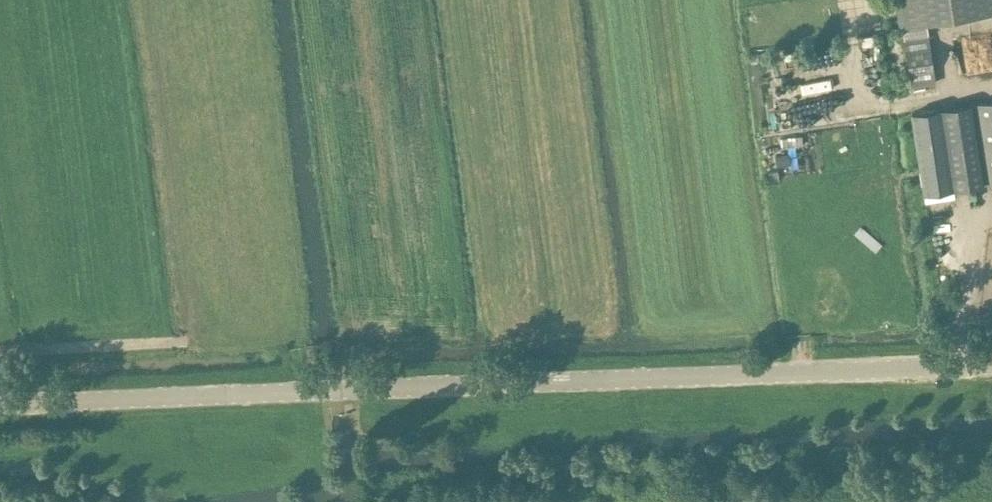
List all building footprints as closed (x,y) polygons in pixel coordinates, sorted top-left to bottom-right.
[(898,24),(903,23),(926,20),(991,10),(991,0),(895,0),(898,24)] [(926,20),(903,23),(912,87),(935,84),(926,20)] [(910,112),(923,192),(924,192),(925,202),(954,198),(953,188),(991,182),(991,100),(910,112)] [(802,135),(782,138),(783,147),(803,145),(802,135)] [(788,152),(775,154),(776,166),(790,164),(788,152)]
